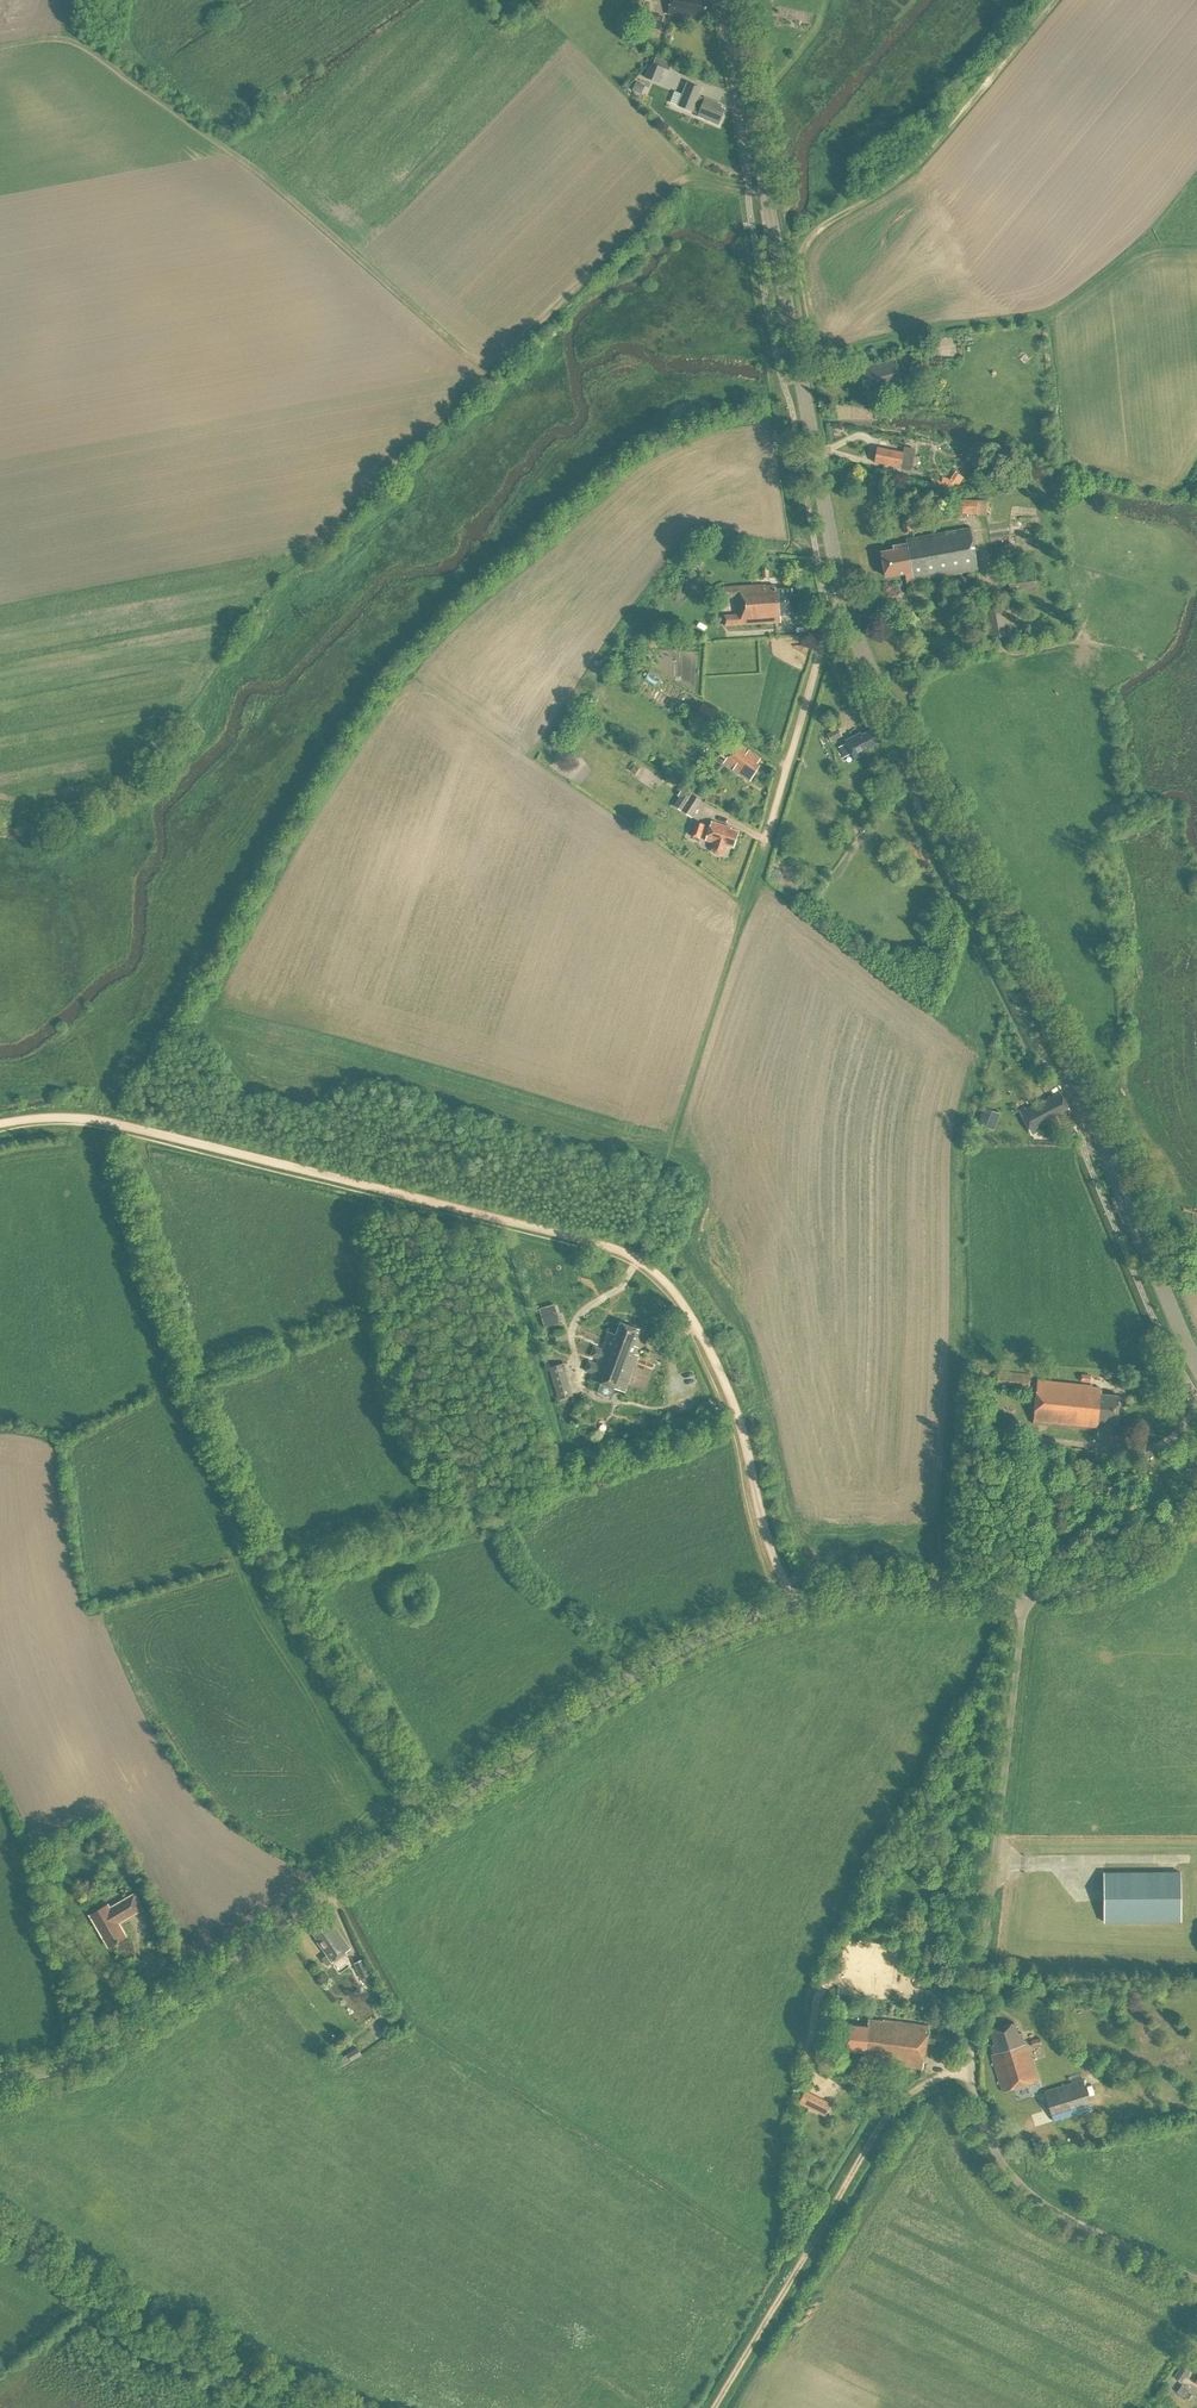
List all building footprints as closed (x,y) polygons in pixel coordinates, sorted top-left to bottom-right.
[(704,0),(671,0),(668,15),(703,22),(707,3),(703,2),(704,0)] [(659,84),(665,69),(651,64),(645,78),(659,84)] [(704,102),(698,99),(702,91),(687,85),(683,95),(675,92),(670,103),(679,106),(678,108),(699,116),(698,117),(717,125),(719,121),(720,121),(724,111),(720,110),(722,106),(705,100),(704,102)] [(865,376),(861,377),(864,388),(868,387),(869,392),(881,390),(881,391),(901,386),(895,361),(863,369),(865,376)] [(877,452),(875,462),(910,470),(913,455),(882,449),(881,453),(877,452)] [(962,514),(977,515),(978,500),(963,500),(962,514)] [(904,531),(912,530),(911,521),(903,521),(904,531)] [(893,550),(881,552),(883,562),(881,562),(882,568),(884,568),(886,577),(905,574),(906,583),(978,569),(970,527),(905,539),(906,544),(892,546),(893,550)] [(698,555),(694,568),(700,569),(704,557),(698,555)] [(722,587),(723,598),(737,597),(738,614),(724,615),(725,626),(781,622),(780,615),(794,614),(792,589),(775,590),(775,585),(765,586),(765,584),(722,587)] [(983,609),(989,640),(1010,636),(1004,604),(983,609)] [(704,704),(695,718),(716,730),(724,716),(704,704)] [(838,729),(827,734),(831,742),(842,737),(838,729)] [(861,733),(845,741),(847,744),(839,748),(845,758),(852,754),(855,760),(871,752),(870,750),(879,745),(872,730),(862,736),(861,733)] [(758,765),(761,759),(737,743),(724,764),(751,781),(761,767),(758,765)] [(682,811),(692,818),(703,801),(693,795),(682,811)] [(705,841),(714,843),(712,849),(714,853),(719,855),(723,853),(726,845),(733,848),(738,832),(731,830),(731,828),(711,822),(710,828),(704,826),(704,825),(696,822),(692,836),(700,839),(701,835),(707,836),(705,841)] [(1054,1117),(1070,1109),(1061,1093),(1040,1105),(1039,1102),(1021,1111),(1033,1134),(1056,1122),(1054,1117)] [(991,1129),(997,1113),(984,1108),(978,1125),(991,1129)] [(539,1309),(544,1328),(560,1323),(555,1304),(539,1309)] [(625,1393),(639,1356),(635,1355),(638,1347),(635,1346),(641,1331),(622,1323),(617,1336),(609,1332),(602,1350),(594,1347),(591,1358),(598,1360),(597,1365),(589,1362),(586,1371),(593,1374),(591,1380),(601,1384),(598,1393),(612,1398),(615,1389),(625,1393)] [(550,1368),(558,1399),(573,1395),(564,1364),(550,1368)] [(997,1389),(1029,1392),(1031,1375),(999,1371),(997,1389)] [(1081,1373),(1080,1382),(1089,1383),(1090,1375),(1081,1373)] [(1101,1388),(1092,1387),(1092,1385),(1037,1379),(1033,1422),(1097,1429),(1098,1421),(1116,1423),(1119,1395),(1100,1393),(1101,1388)] [(1002,1430),(982,1429),(981,1440),(1001,1441),(1002,1430)] [(1181,1874),(1104,1874),(1105,1922),(1182,1922),(1181,1874)] [(127,1937),(120,1924),(144,1910),(135,1895),(111,1909),(109,1905),(92,1916),(110,1948),(127,1937)] [(328,1923),(314,1934),(320,1942),(319,1943),(327,1955),(322,1958),(327,1965),(351,1949),(334,1927),(332,1928),(329,1923),(328,1923)] [(363,1959),(354,1963),(362,1979),(371,1974),(363,1959)] [(865,2052),(864,2061),(923,2068),(929,2025),(884,2019),(884,2021),(868,2019),(867,2027),(847,2024),(844,2049),(865,2052)] [(995,2053),(992,2054),(1003,2090),(1039,2079),(1027,2042),(1025,2043),(1021,2031),(1018,2032),(1015,2022),(991,2030),(995,2044),(992,2045),(995,2053)] [(358,2048),(338,2060),(343,2067),(362,2055),(358,2048)] [(1083,2078),(1044,2090),(1054,2120),(1092,2108),(1083,2078)] [(1181,2382),(1192,2366),(1186,2361),(1174,2377),(1181,2382)] [(1183,2385),(1180,2394),(1189,2397),(1192,2388),(1183,2385)]
